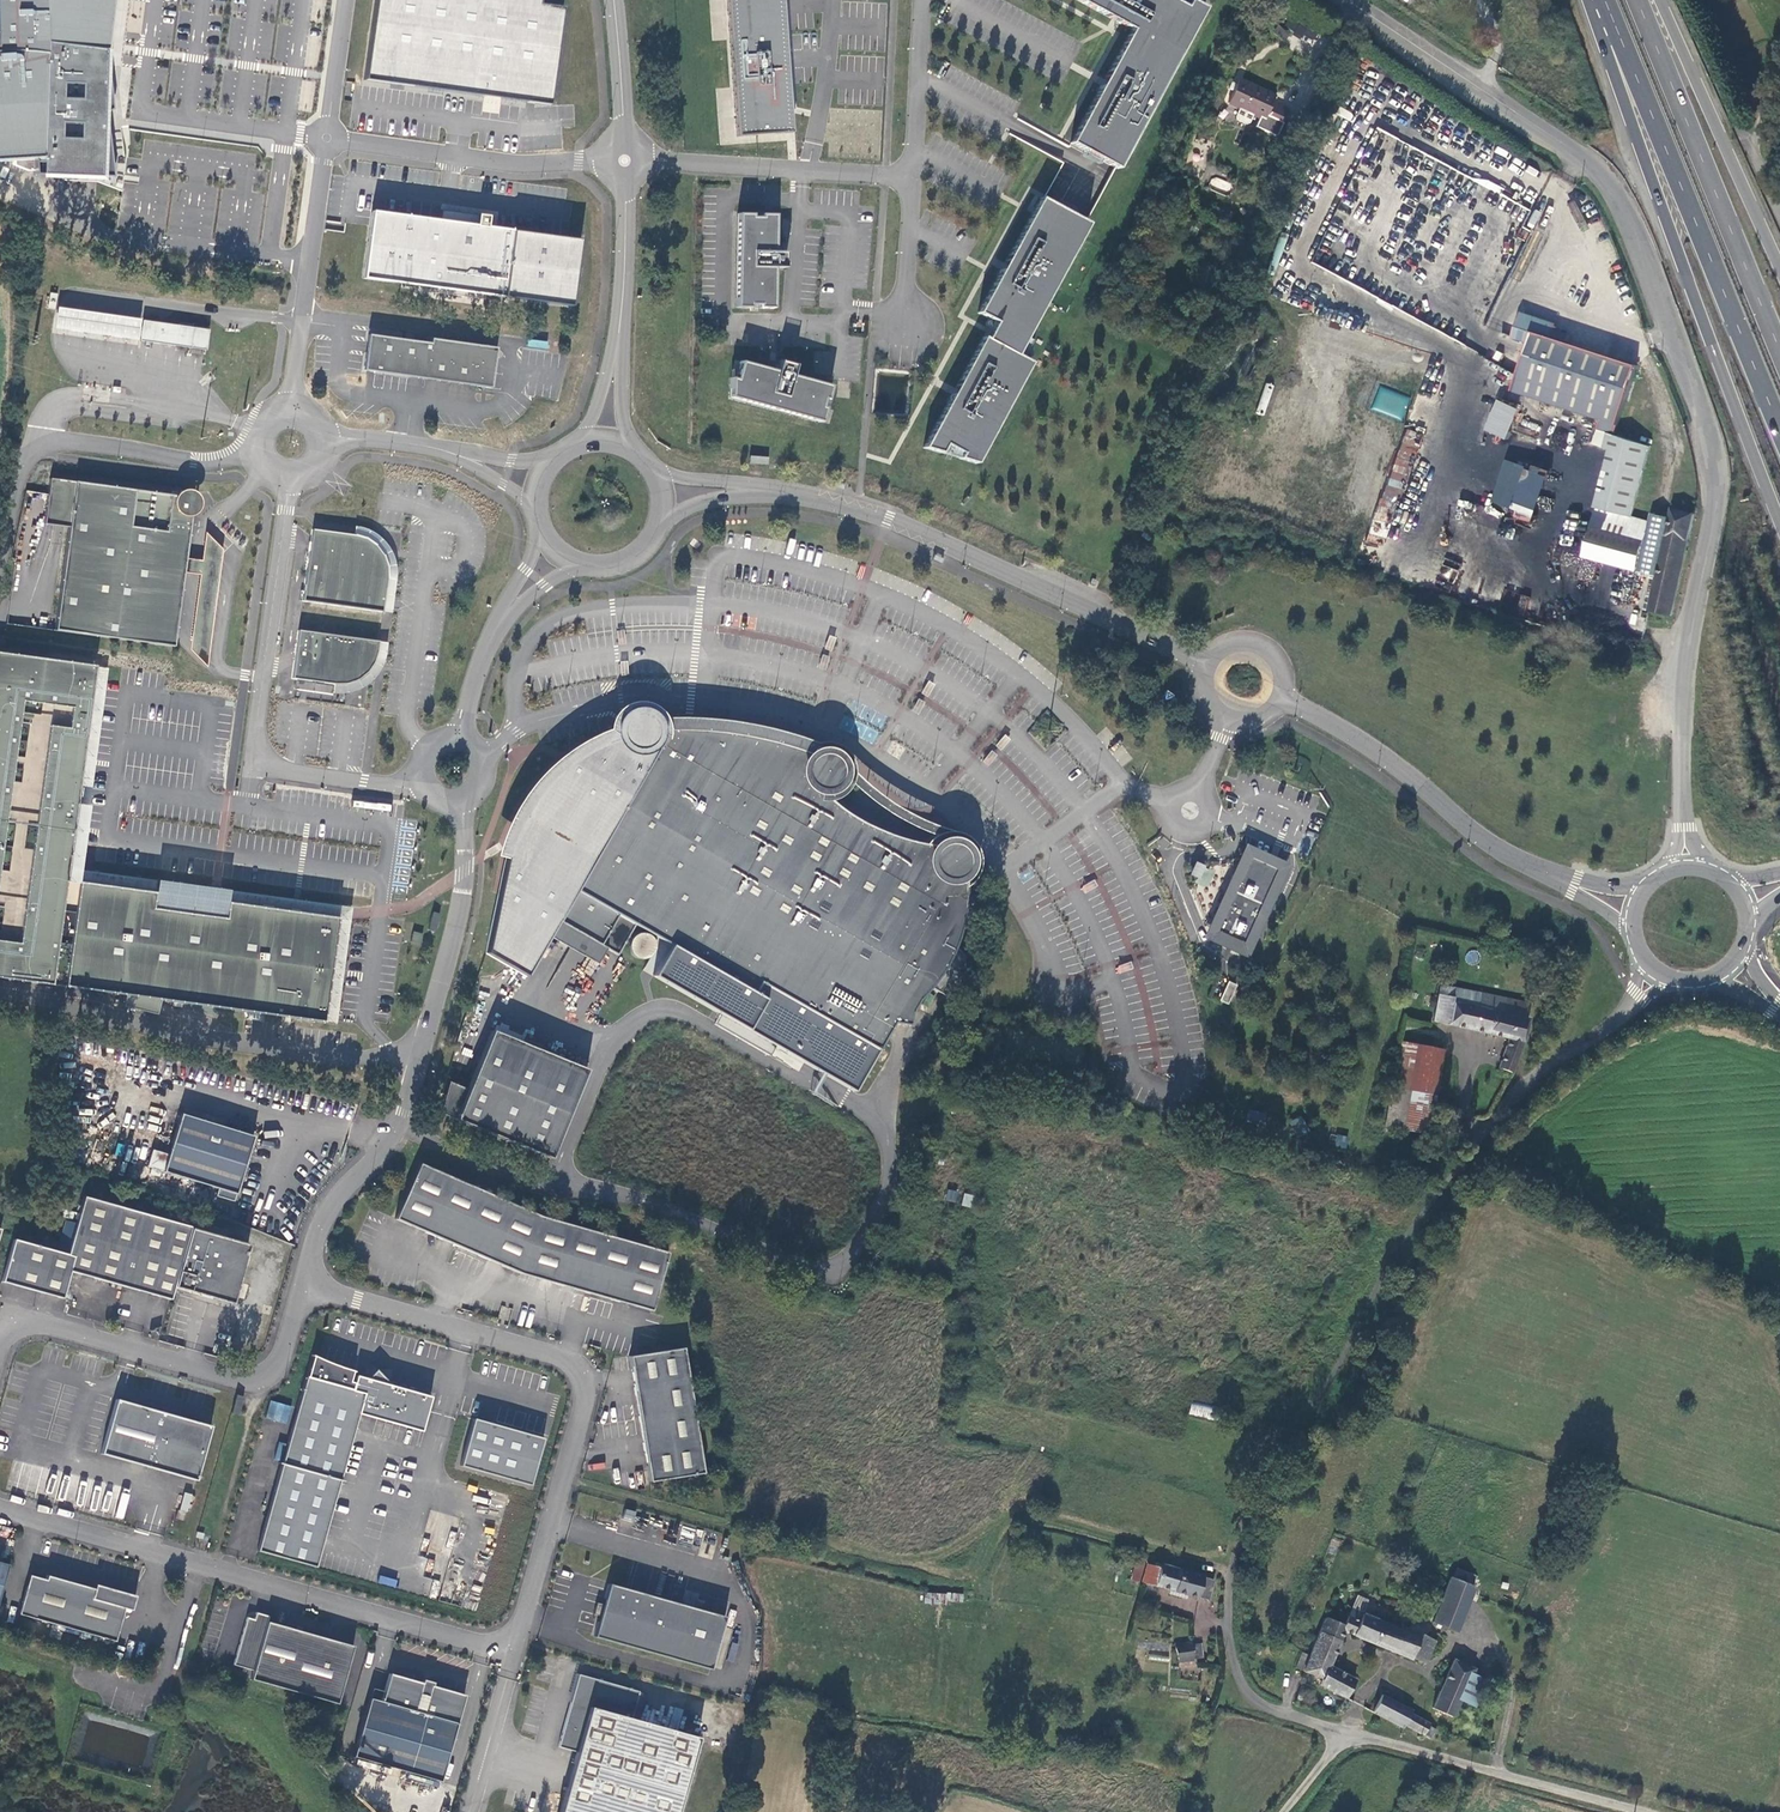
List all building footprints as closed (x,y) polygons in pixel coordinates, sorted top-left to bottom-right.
[(42,157),(42,174),(103,178),(109,50),(106,50),(109,21),(113,0),(0,0),(0,160),(42,157)] [(366,77),(552,105),(567,8),(537,3),(537,0),(377,0),(366,77)] [(731,137),(782,134),(773,0),(720,0),(731,137)] [(1071,142),(1118,168),(1206,6),(1194,0),(1189,0),(1186,5),(1177,0),(1079,0),(1132,29),(1071,142)] [(1275,96),(1239,79),(1227,103),(1281,128),(1289,111),(1272,103),(1275,96)] [(1214,175),(1209,184),(1228,193),(1232,184),(1214,175)] [(1088,223),(1041,197),(978,312),(996,321),(987,337),(984,336),(952,395),(925,446),(941,451),(946,443),(963,452),(961,457),(977,463),(1031,362),(1017,354),(1088,223)] [(1575,221),(1582,218),(1576,202),(1569,204),(1575,221)] [(441,218),(480,221),(481,212),(442,209),(441,218)] [(566,238),(373,212),(371,226),(364,278),(558,303),(566,238)] [(738,214),(736,307),(751,307),(751,304),(759,304),(759,308),(774,308),(774,267),(785,267),(785,252),(783,252),(783,246),(775,245),(775,214),(761,214),(761,217),(753,217),(753,214),(738,214)] [(1196,237),(1203,222),(1195,219),(1188,233),(1196,237)] [(56,290),(49,288),(46,303),(53,304),(56,290)] [(139,316),(56,303),(52,324),(135,337),(139,316)] [(1519,314),(1511,339),(1528,345),(1517,380),(1518,380),(1591,403),(1621,412),(1636,366),(1567,344),(1570,336),(1553,330),(1554,325),(1519,314)] [(207,327),(141,317),(138,337),(204,348),(207,327)] [(494,386),(500,346),(434,337),(434,342),(371,333),(366,368),(494,386)] [(731,377),(731,397),(822,421),(826,407),(823,406),(825,399),(828,399),(832,385),(793,373),(796,364),(780,360),(779,363),(773,361),(771,369),(741,361),(736,379),(731,377)] [(1591,403),(1518,380),(1515,392),(1587,414),(1591,403)] [(1378,387),(1372,410),(1403,419),(1410,396),(1378,387)] [(1483,430),(1505,439),(1517,408),(1494,399),(1483,430)] [(1421,434),(1406,429),(1379,507),(1394,512),(1421,434)] [(1650,446),(1613,435),(1596,508),(1599,509),(1633,518),(1650,446)] [(769,456),(750,455),(750,462),(768,464),(769,456)] [(1534,465),(1512,458),(1494,509),(1517,517),(1534,465)] [(57,628),(175,645),(186,571),(188,556),(194,512),(197,512),(200,493),(181,491),(181,494),(53,476),(46,521),(71,525),(57,628)] [(1650,610),(1673,616),(1696,513),(1674,508),(1672,517),(1653,514),(1651,522),(1633,518),(1599,509),(1586,555),(1598,559),(1636,569),(1645,539),(1647,540),(1639,573),(1658,577),(1650,610)] [(389,579),(384,610),(394,612),(399,573),(398,565),(396,557),(394,549),(386,539),(377,531),(368,527),(357,524),(357,527),(356,533),(371,538),(378,545),(382,551),(386,558),(389,568),(389,579)] [(356,533),(315,527),(306,599),(384,610),(389,579),(389,568),(386,558),(382,551),(378,545),(371,538),(356,533)] [(192,647),(209,665),(225,548),(208,530),(204,559),(188,556),(186,571),(202,573),(192,647)] [(1598,559),(1586,555),(1579,577),(1591,581),(1598,559)] [(1510,599),(1505,615),(1549,628),(1554,611),(1510,599)] [(381,639),(301,629),(293,677),(308,678),(336,682),(350,682),(361,677),(367,671),(373,663),(378,652),(381,639)] [(389,641),(381,639),(378,652),(373,663),(367,671),(361,677),(350,682),(336,682),(334,691),(340,692),(353,690),(363,686),(371,681),(377,674),(384,664),(388,650),(389,641)] [(54,982),(279,1011),(325,1017),(338,915),(291,909),(232,901),(230,918),(152,908),(155,889),(69,878),(74,842),(78,806),(82,778),(89,726),(97,664),(0,651),(0,974),(54,982)] [(552,933),(560,919),(608,947),(628,915),(756,991),(762,981),(880,1049),(896,1021),(911,1024),(913,1011),(920,998),(929,989),(942,973),(951,957),(959,939),(964,924),(967,906),(968,892),(964,874),(966,871),(969,867),(970,862),(970,858),(968,852),(966,849),(963,845),(958,842),(954,841),(933,843),(927,842),(902,836),(884,830),(863,820),(844,808),(844,807),(835,801),(828,794),(826,788),(830,788),(834,787),(839,783),(841,779),(843,775),(844,770),(843,765),(842,761),(838,756),(835,754),(831,752),(825,751),(821,752),(818,753),(803,747),(779,740),(747,733),(716,729),(686,727),(671,727),(666,727),(661,718),(655,713),(651,710),(642,707),(635,707),(625,708),(619,711),(614,715),(609,722),(606,731),(606,737),(586,747),(564,762),(549,775),(532,794),(519,812),(512,825),(506,838),(502,849),(497,863),(507,866),(489,960),(523,980),(552,933)] [(859,741),(875,742),(876,734),(859,733),(859,741)] [(1250,849),(1212,932),(1247,949),(1286,865),(1250,849)] [(1189,879),(1209,887),(1216,869),(1196,862),(1189,879)] [(441,913),(434,911),(429,928),(436,930),(441,913)] [(608,947),(560,919),(552,933),(600,961),(608,947)] [(625,956),(627,958),(628,959),(630,960),(632,961),(634,962),(639,962),(641,962),(645,961),(647,960),(649,959),(651,958),(652,956),(654,954),(655,953),(656,950),(656,946),(656,944),(656,942),(656,939),(655,938),(654,936),(652,934),(651,932),(649,931),(647,929),(646,929),(643,928),(641,927),(639,927),(637,927),(635,928),(633,928),(630,929),(629,930),(625,933),(624,935),(623,937),(622,939),(622,941),(621,946),(621,948),(623,952),(624,954),(625,956)] [(412,943),(421,944),(422,933),(413,932),(412,943)] [(1238,984),(1230,980),(1221,999),(1229,1003),(1238,984)] [(1434,1013),(1449,1017),(1451,1007),(1443,1005),(1447,991),(1454,993),(1456,985),(1442,982),(1434,1013)] [(1503,1061),(1513,1067),(1525,1041),(1531,1015),(1527,1013),(1530,1000),(1456,985),(1454,993),(1447,991),(1443,1005),(1451,1007),(1449,1017),(1509,1032),(1503,1061)] [(589,1069),(493,1029),(469,1088),(451,1081),(440,1111),(552,1157),(589,1069)] [(1424,1123),(1430,1098),(1408,1092),(1419,1037),(1403,1033),(1383,1118),(1402,1124),(1403,1117),(1424,1123)] [(1444,1044),(1419,1037),(1408,1092),(1430,1098),(1444,1044)] [(922,1045),(916,1056),(923,1059),(929,1049),(922,1045)] [(218,1186),(215,1194),(234,1200),(251,1142),(245,1132),(182,1113),(165,1170),(218,1186)] [(254,1134),(245,1132),(251,1142),(254,1134)] [(1345,1148),(1348,1137),(1336,1134),(1334,1145),(1345,1148)] [(421,1162),(397,1218),(522,1272),(653,1310),(670,1251),(543,1215),(421,1162)] [(945,1200),(956,1202),(957,1191),(947,1190),(945,1200)] [(964,1193),(962,1205),(970,1207),(973,1195),(964,1193)] [(233,1303),(250,1244),(85,1196),(69,1254),(15,1239),(3,1281),(64,1298),(71,1271),(171,1299),(175,1286),(233,1303)] [(656,1352),(631,1356),(651,1480),(705,1472),(685,1347),(656,1352)] [(294,1419),(257,1548),(317,1566),(361,1412),(423,1430),(433,1395),(393,1383),(378,1368),(371,1375),(369,1377),(358,1374),(354,1388),(308,1375),(297,1406),(294,1419)] [(238,1394),(233,1412),(240,1414),(245,1396),(238,1394)] [(209,1425),(116,1399),(102,1453),(192,1478),(209,1425)] [(271,1400),(265,1418),(288,1425),(293,1407),(271,1400)] [(1227,1413),(1189,1404),(1187,1416),(1224,1425),(1227,1413)] [(475,1417),(462,1464),(531,1483),(544,1437),(475,1417)] [(1136,1579),(1141,1560),(1135,1558),(1130,1578),(1136,1579)] [(1211,1579),(1160,1565),(1159,1568),(1155,1585),(1206,1598),(1211,1579)] [(1144,1582),(1155,1585),(1159,1568),(1149,1566),(1144,1582)] [(138,1595),(97,1584),(95,1588),(48,1574),(47,1579),(31,1575),(20,1614),(117,1640),(126,1608),(133,1610),(138,1595)] [(396,1587),(397,1580),(380,1576),(378,1582),(396,1587)] [(1475,1589),(1467,1586),(1450,1579),(1432,1623),(1457,1632),(1475,1589)] [(595,1635),(712,1668),(727,1615),(624,1586),(610,1582),(605,1604),(598,1601),(595,1613),(601,1615),(595,1635)] [(235,1663),(255,1669),(252,1678),(339,1702),(355,1645),(269,1620),(271,1615),(258,1611),(256,1618),(248,1616),(235,1663)] [(1409,1660),(1418,1638),(1363,1613),(1362,1614),(1356,1611),(1352,1612),(1349,1619),(1347,1618),(1343,1628),(1342,1630),(1409,1660)] [(1320,1680),(1317,1685),(1346,1700),(1355,1682),(1325,1667),(1342,1630),(1343,1628),(1327,1620),(1311,1656),(1304,1671),(1320,1680)] [(1217,1636),(1214,1634),(1210,1635),(1208,1639),(1209,1642),(1213,1644),(1216,1643),(1218,1640),(1217,1636)] [(1435,1640),(1422,1635),(1420,1634),(1418,1638),(1409,1660),(1424,1666),(1435,1640)] [(1190,1644),(1189,1640),(1173,1642),(1176,1667),(1192,1665),(1191,1658),(1190,1644)] [(1200,1643),(1190,1644),(1191,1658),(1202,1657),(1200,1643)] [(1296,1667),(1304,1671),(1311,1656),(1303,1652),(1296,1667)] [(1452,1661),(1429,1712),(1449,1720),(1456,1704),(1468,1679),(1472,1670),(1452,1661)] [(383,1700),(371,1697),(354,1755),(442,1780),(466,1694),(434,1684),(423,1681),(391,1672),(383,1700)] [(580,1673),(560,1745),(578,1751),(561,1811),(679,1811),(700,1736),(638,1718),(633,1717),(639,1694),(640,1690),(580,1673)] [(1485,1686),(1468,1679),(1456,1704),(1473,1712),(1485,1686)] [(645,1695),(639,1694),(633,1717),(638,1718),(645,1695)] [(1382,1695),(1372,1714),(1397,1727),(1398,1725),(1429,1741),(1436,1728),(1425,1723),(1427,1720),(1408,1711),(1409,1708),(1382,1695)]
